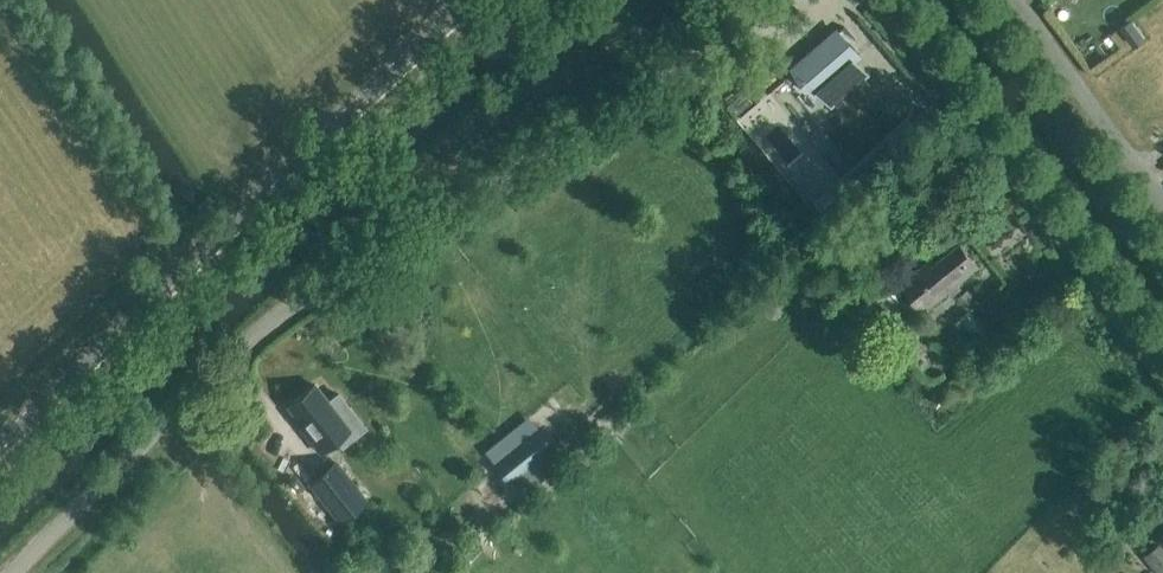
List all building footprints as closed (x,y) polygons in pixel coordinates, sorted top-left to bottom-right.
[(1134,47),(1145,39),(1131,21),(1121,28),(1134,47)] [(814,94),(820,89),(833,104),(863,77),(851,63),(859,55),(838,32),(794,71),(814,94)] [(891,157),(879,145),(815,201),(826,214),(891,157)] [(924,312),(979,268),(960,244),(937,264),(933,259),(902,284),(924,312)] [(868,313),(899,288),(879,264),(850,288),(868,313)] [(973,310),(979,305),(968,291),(959,299),(969,313),(960,321),(985,353),(999,342),(973,310)] [(314,385),(289,405),(303,423),(299,425),(320,452),(339,437),(344,442),(362,428),(337,395),(331,400),(328,402),(314,385)] [(387,462),(401,451),(395,442),(377,418),(361,432),(387,462)] [(339,461),(370,503),(394,486),(363,444),(339,461)] [(341,521),(366,502),(334,462),(310,482),(341,521)] [(447,497),(467,522),(507,491),(487,466),(447,497)] [(1145,557),(1158,572),(1162,572),(1162,542),(1145,557)]
